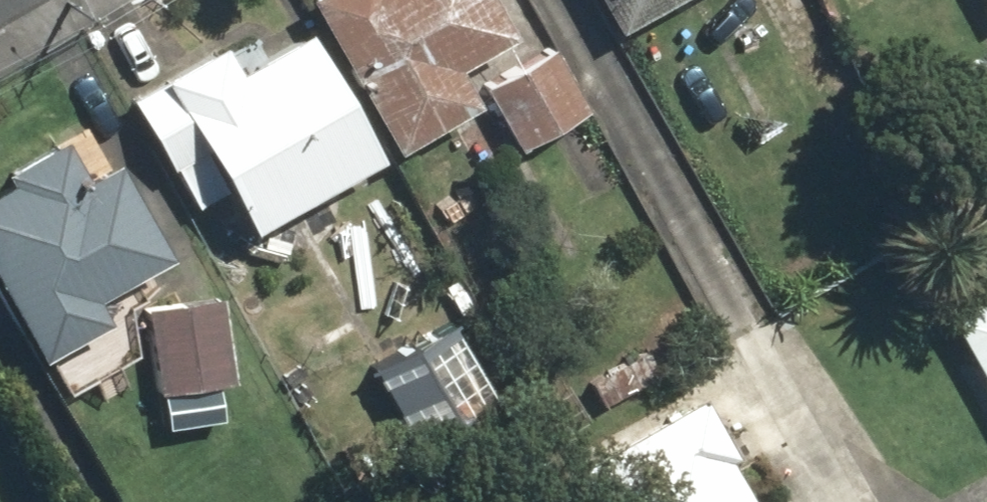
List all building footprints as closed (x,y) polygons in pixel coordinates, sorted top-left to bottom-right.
[(505,42),(481,0),(290,0),(379,155),(467,105),(449,74),(505,42)] [(605,41),(677,0),(582,0),(605,41)] [(195,172),(235,235),(366,151),(290,31),(227,72),(211,46),(117,107),(169,189),(195,172)] [(547,52),(477,89),(509,149),(579,112),(547,52)] [(89,134),(56,152),(50,140),(0,166),(0,330),(19,366),(96,326),(84,304),(158,264),(89,134)] [(930,313),(986,410),(986,279),(930,313)] [(221,302),(133,309),(139,397),(227,391),(221,302)] [(383,369),(403,407),(465,375),(445,336),(383,369)] [(676,397),(557,467),(577,501),(737,501),(676,397)]
